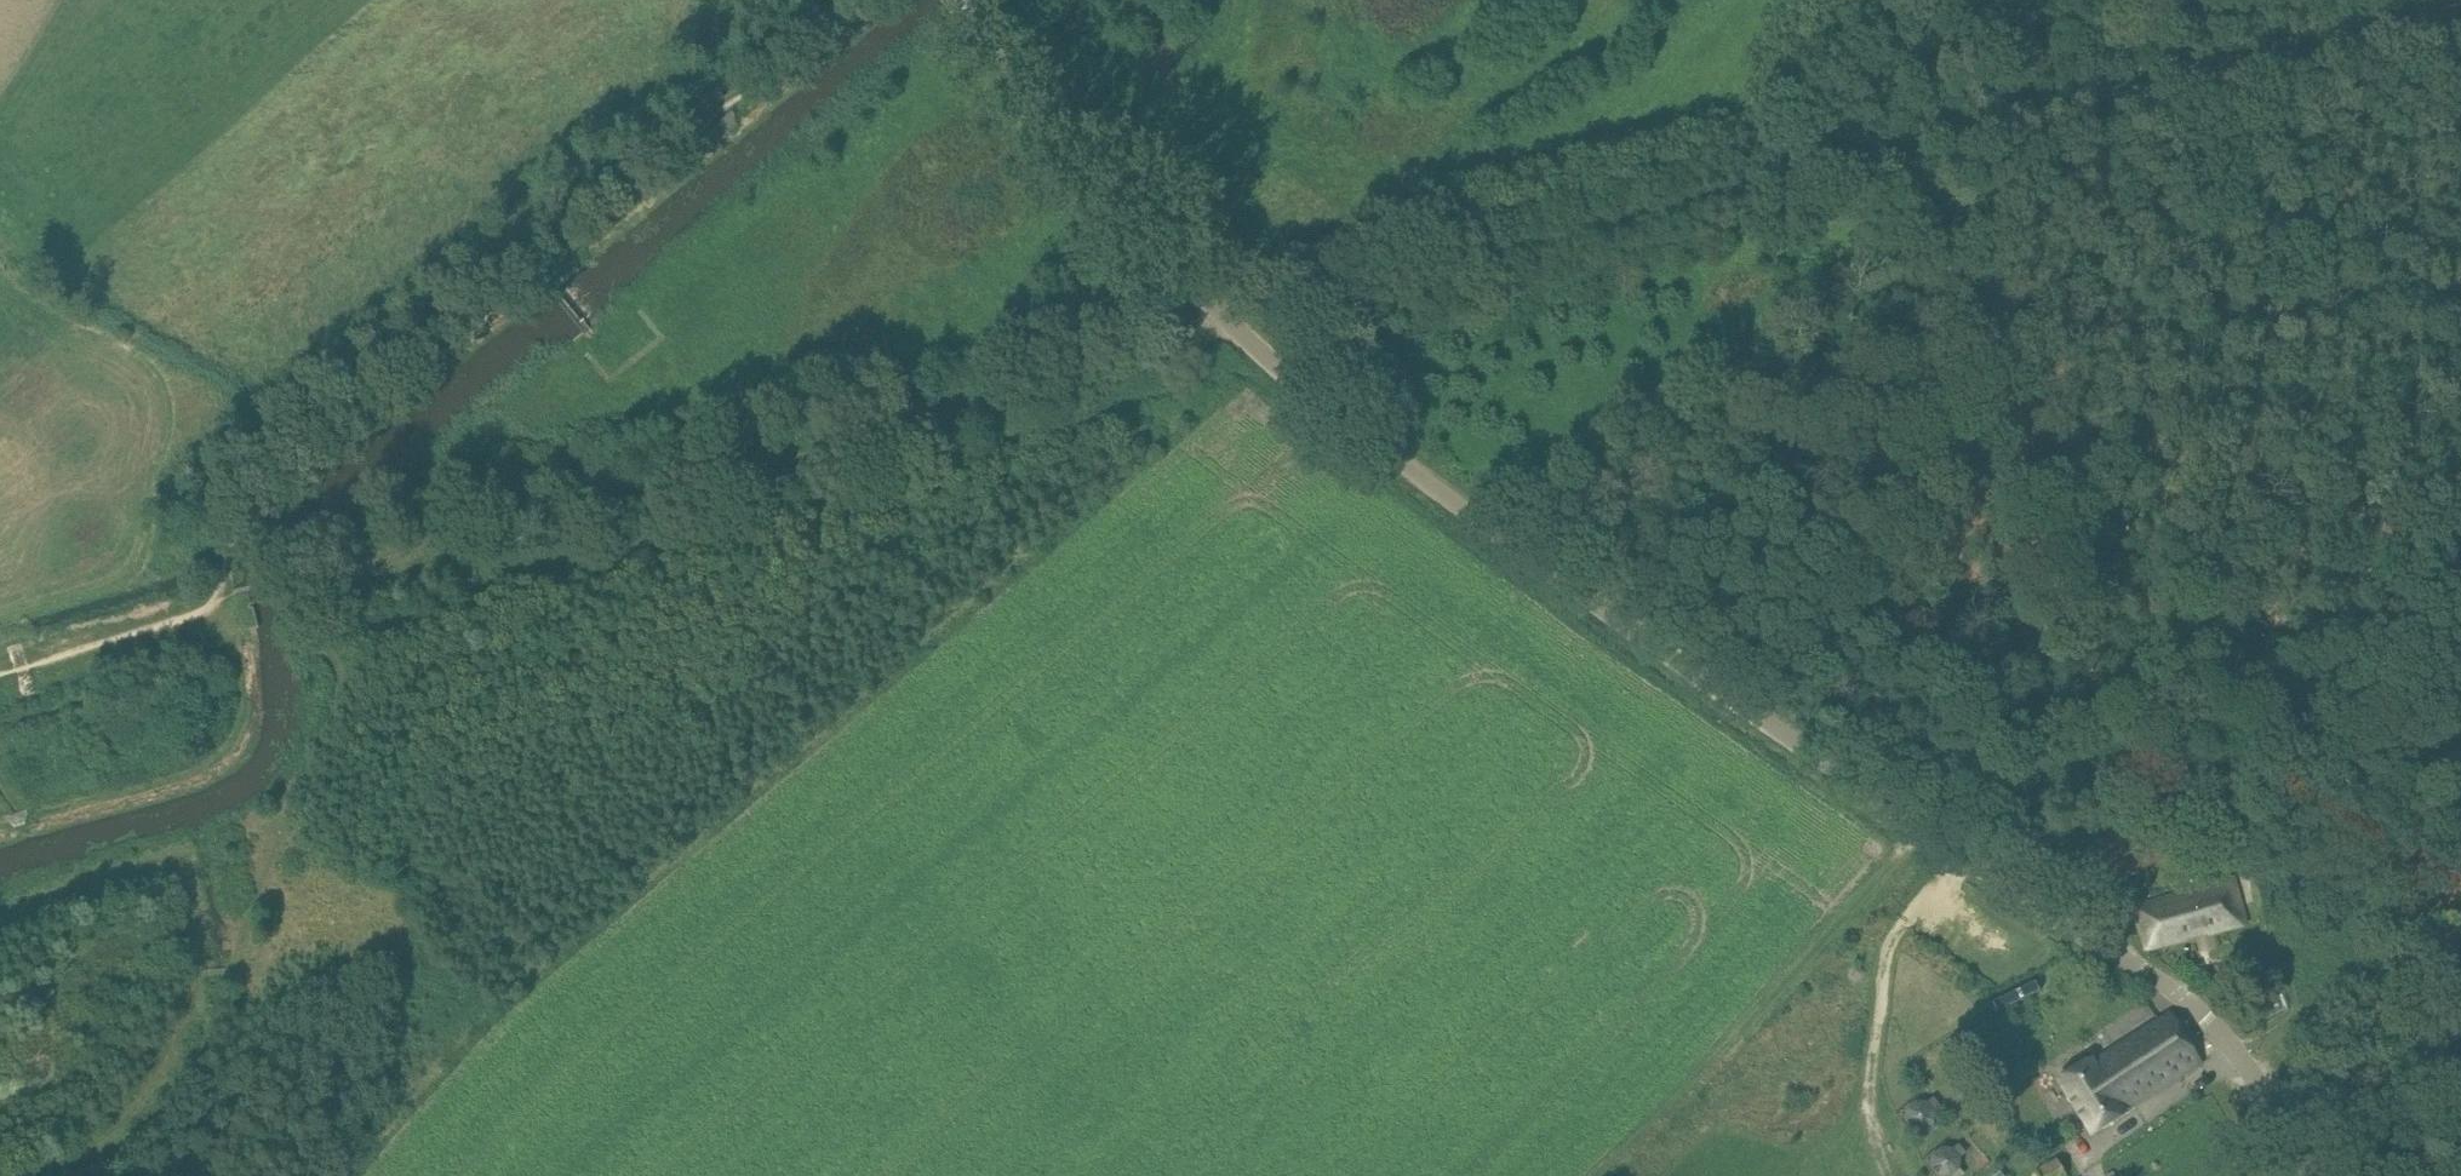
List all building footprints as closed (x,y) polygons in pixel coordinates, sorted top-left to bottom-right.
[(737,109),(734,106),(714,122),(717,126),(730,130),(739,122),(737,109)] [(29,810),(28,806),(16,809),(2,812),(4,817),(14,826),(26,823),(29,810)] [(2233,878),(2157,899),(2134,906),(2147,948),(2245,923),(2233,878)] [(2092,1058),(2071,1070),(2059,1079),(2093,1134),(2126,1113),(2124,1109),(2201,1062),(2171,1013),(2094,1062),(2092,1058)] [(1952,1144),(1934,1160),(1949,1175),(1967,1161),(1952,1144)] [(2037,1170),(2040,1175),(2068,1175),(2058,1158),(2037,1170)]
